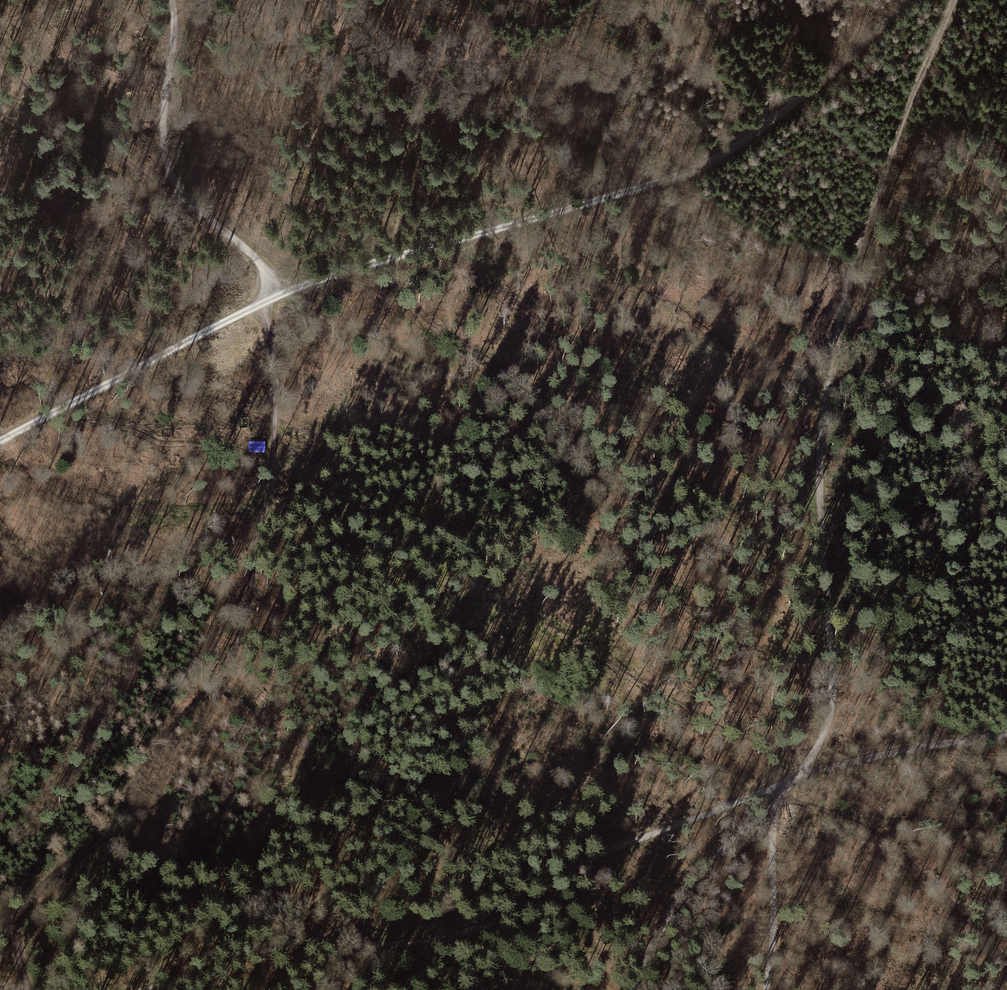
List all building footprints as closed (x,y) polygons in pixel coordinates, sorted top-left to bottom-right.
[(230,705),(242,716),(250,708),(238,697),(230,705)]
